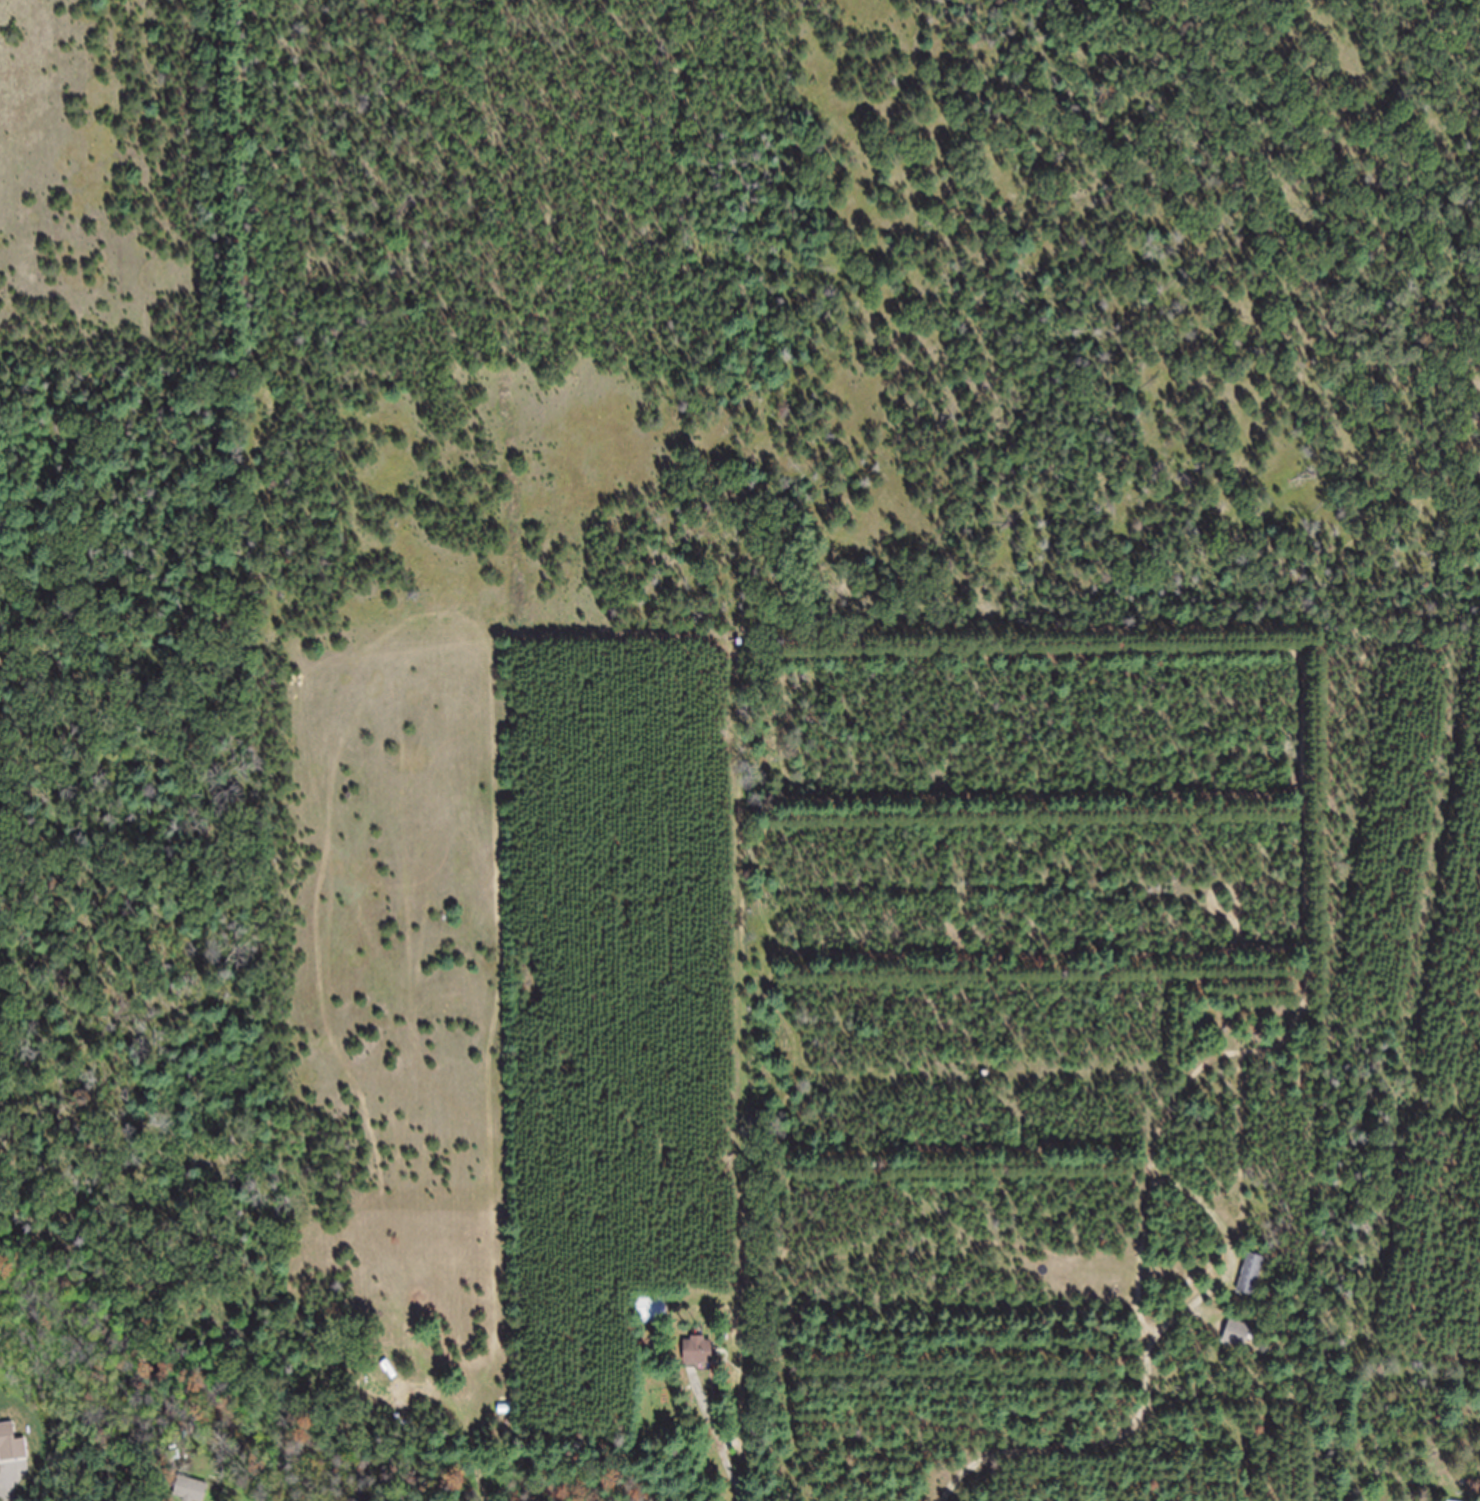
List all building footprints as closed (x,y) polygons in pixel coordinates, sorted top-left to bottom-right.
[(1256,1308),(1267,1269),(1249,1264),(1238,1303),(1256,1308)] [(637,1307),(640,1330),(669,1328),(667,1304),(637,1307)] [(685,1348),(684,1376),(714,1376),(714,1349),(685,1348)] [(1,1460),(8,1475),(16,1472),(9,1456),(1,1460)] [(209,1500),(183,1486),(175,1500),(209,1500)]
